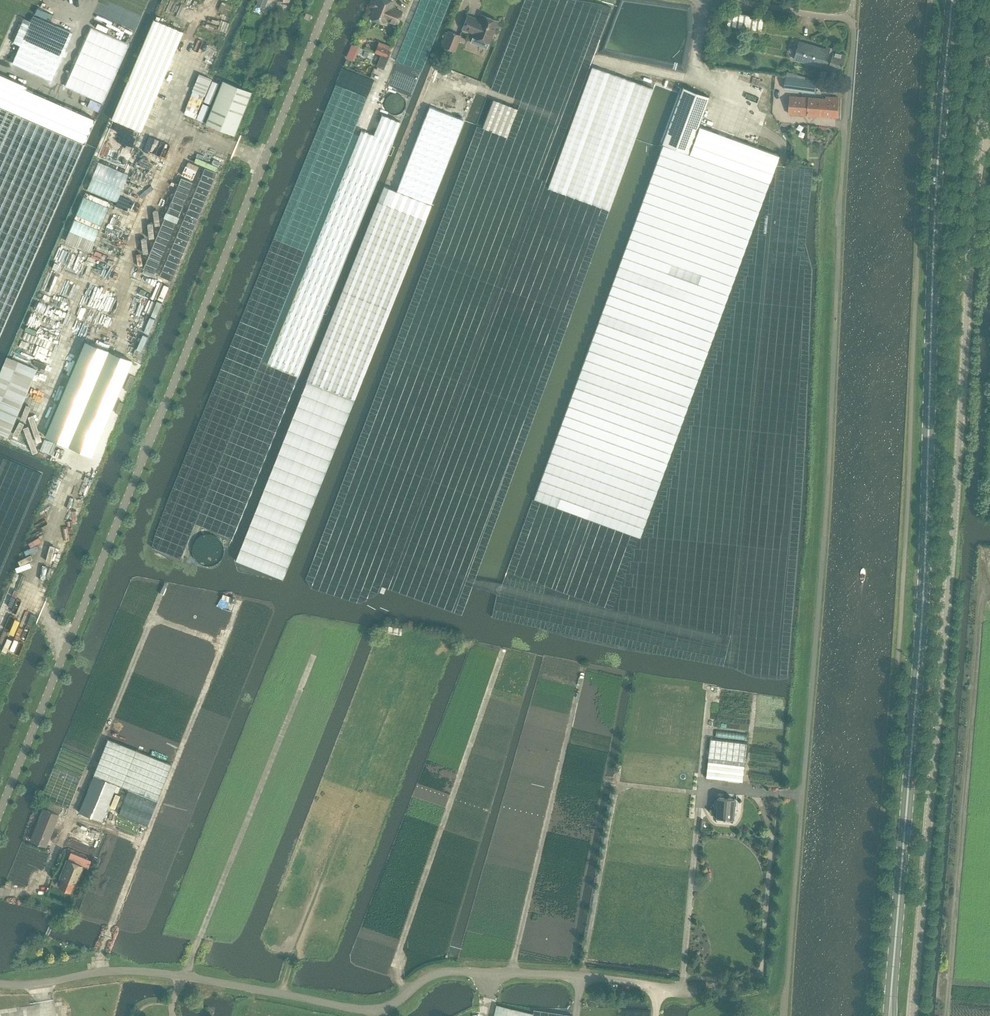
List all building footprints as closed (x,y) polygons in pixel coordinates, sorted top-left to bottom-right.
[(394,2),(389,0),(377,0),(377,1),(375,1),(373,1),(372,3),(372,5),(371,6),(374,8),(370,17),(385,23),(387,20),(397,24),(402,12),(395,9),(393,4),(394,2)] [(730,24),(759,29),(761,17),(732,13),(730,24)] [(497,21),(482,15),(479,22),(476,21),(477,20),(467,16),(463,28),(475,33),(473,37),(489,43),(497,21)] [(20,45),(12,63),(51,80),(72,33),(33,16),(31,21),(23,18),(13,42),(20,45)] [(183,31),(153,19),(111,118),(141,131),(183,31)] [(105,103),(129,45),(89,28),(65,87),(105,103)] [(449,31),(443,46),(454,50),(460,35),(449,31)] [(195,41),(190,54),(201,58),(206,45),(195,41)] [(846,55),(834,52),(835,50),(827,48),(827,49),(800,42),(795,60),(841,74),(846,55)] [(375,52),(384,56),(386,57),(389,50),(378,46),(375,52)] [(547,187),(608,210),(652,89),(592,66),(547,187)] [(0,74),(0,336),(84,144),(84,143),(95,119),(25,89),(26,86),(0,74)] [(806,93),(815,94),(817,81),(791,78),(786,77),(785,90),(806,93)] [(234,135),(251,92),(223,81),(205,124),(234,135)] [(779,156),(699,127),(709,98),(683,88),(662,144),(663,145),(769,183),(779,156)] [(791,97),(789,115),(838,118),(839,98),(826,98),(826,100),(791,97)] [(507,137),(517,109),(493,99),(482,127),(507,137)] [(429,107),(397,191),(430,204),(463,120),(429,107)] [(392,142),(400,122),(382,114),(373,135),(362,130),(267,363),(297,375),(392,142)] [(131,148),(131,145),(130,142),(129,140),(127,137),(125,135),(122,134),(119,133),(116,133),(112,134),(110,134),(108,136),(106,138),(103,142),(102,145),(102,148),(103,151),(104,154),(105,156),(107,159),(109,160),(112,162),(114,162),(118,162),(123,161),(125,160),(127,158),(129,156),(130,153),(131,150),(131,148)] [(663,145),(534,499),(639,537),(769,183),(663,145)] [(397,191),(384,186),(379,201),(425,219),(431,204),(430,204),(397,191)] [(378,201),(307,380),(354,399),(425,219),(379,201),(378,201)] [(91,455),(131,361),(85,341),(45,436),(91,455)] [(222,549),(222,548),(222,546),(221,542),(219,539),(217,536),(215,535),(212,533),(209,532),(206,532),(203,532),(199,533),(196,535),(194,536),(192,539),(190,542),(189,546),(189,548),(190,552),(191,555),(192,558),(194,560),(196,562),(200,564),(203,565),(205,565),(208,565),(212,564),(215,562),(217,560),(219,558),(221,555),(222,552),(222,549)] [(101,821),(109,802),(116,784),(129,790),(119,813),(147,824),(172,765),(108,739),(93,775),(97,776),(96,777),(94,776),(79,812),(101,821)] [(710,740),(708,759),(706,778),(741,782),(744,763),(746,744),(710,740)] [(716,817),(732,818),(733,799),(717,798),(716,817)] [(43,808),(30,839),(45,845),(59,814),(43,808)] [(67,860),(60,878),(63,880),(60,887),(70,891),(73,882),(75,883),(82,866),(67,860)]
